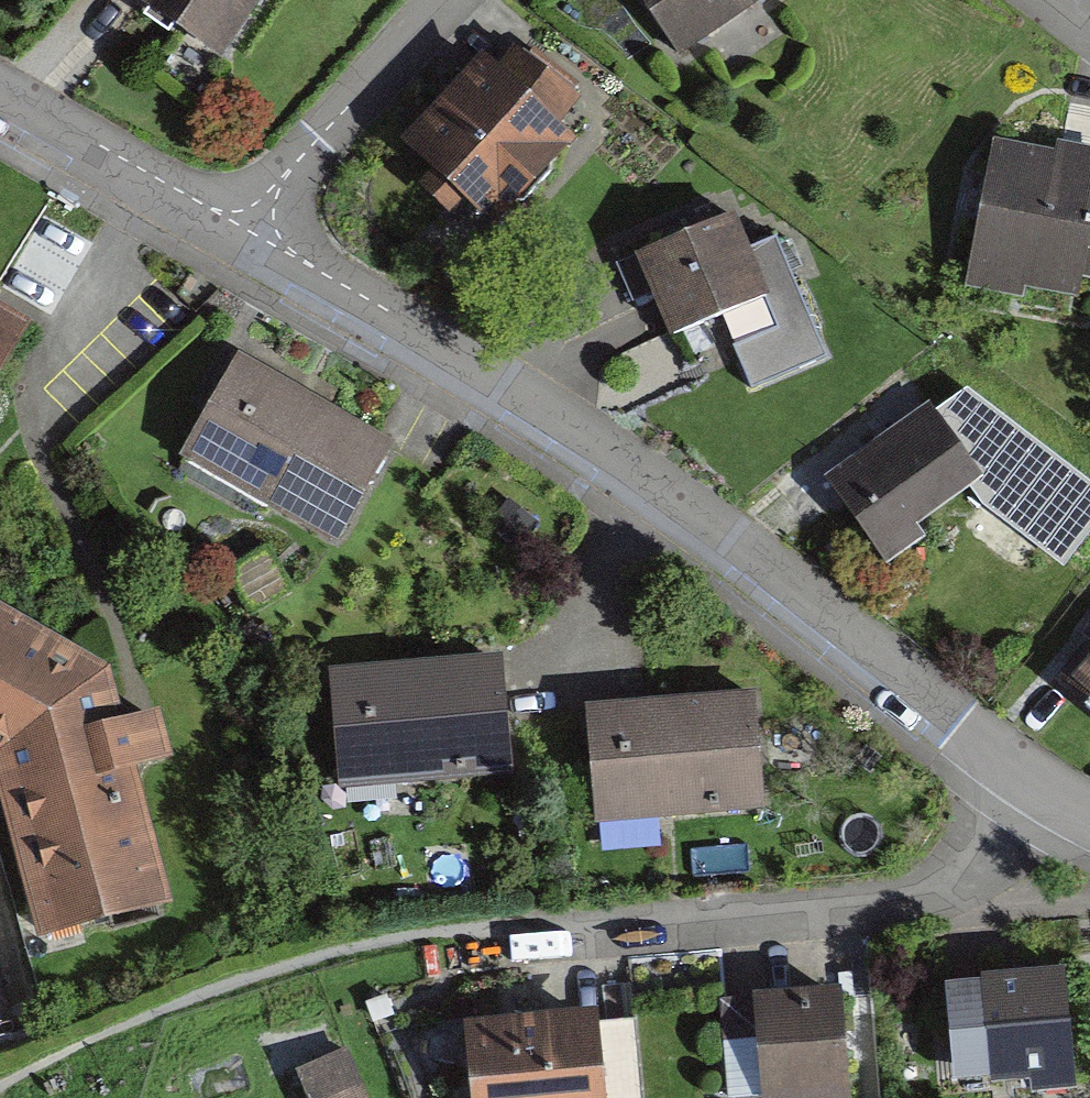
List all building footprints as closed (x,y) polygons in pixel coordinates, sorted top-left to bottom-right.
[(131,7),(220,64),(261,0),(135,0),(131,7)] [(679,54),(758,0),(641,0),(679,54)] [(575,114),(515,58),(496,78),(475,59),(389,148),(481,236),(568,145),(556,134),(575,114)] [(991,141),(966,291),(1018,299),(1020,288),(1077,297),(1080,281),(1089,282),(1089,144),(1054,137),(1051,151),(991,141)] [(730,219),(633,254),(664,341),(750,311),(759,338),(803,323),(773,238),(740,250),(730,219)] [(22,322),(0,310),(0,361),(22,322)] [(387,438),(236,359),(179,468),(331,547),(387,438)] [(925,408),(825,478),(881,558),(981,489),(925,408)] [(0,608),(0,811),(33,941),(172,911),(135,768),(171,757),(157,708),(119,717),(107,667),(0,608)] [(1062,680),(1089,703),(1089,646),(1062,680)] [(503,665),(329,674),(335,787),(509,778),(503,665)] [(759,695),(585,702),(590,814),(764,807),(759,695)] [(1062,972),(978,977),(984,1089),(1068,1085),(1062,972)] [(752,999),(757,1097),(845,1097),(840,994),(752,999)] [(616,1097),(641,1097),(639,1010),(613,1010),(616,1097)] [(469,1019),(472,1097),(600,1097),(597,1014),(469,1019)] [(347,1055),(295,1077),(304,1097),(366,1097),(347,1055)]
